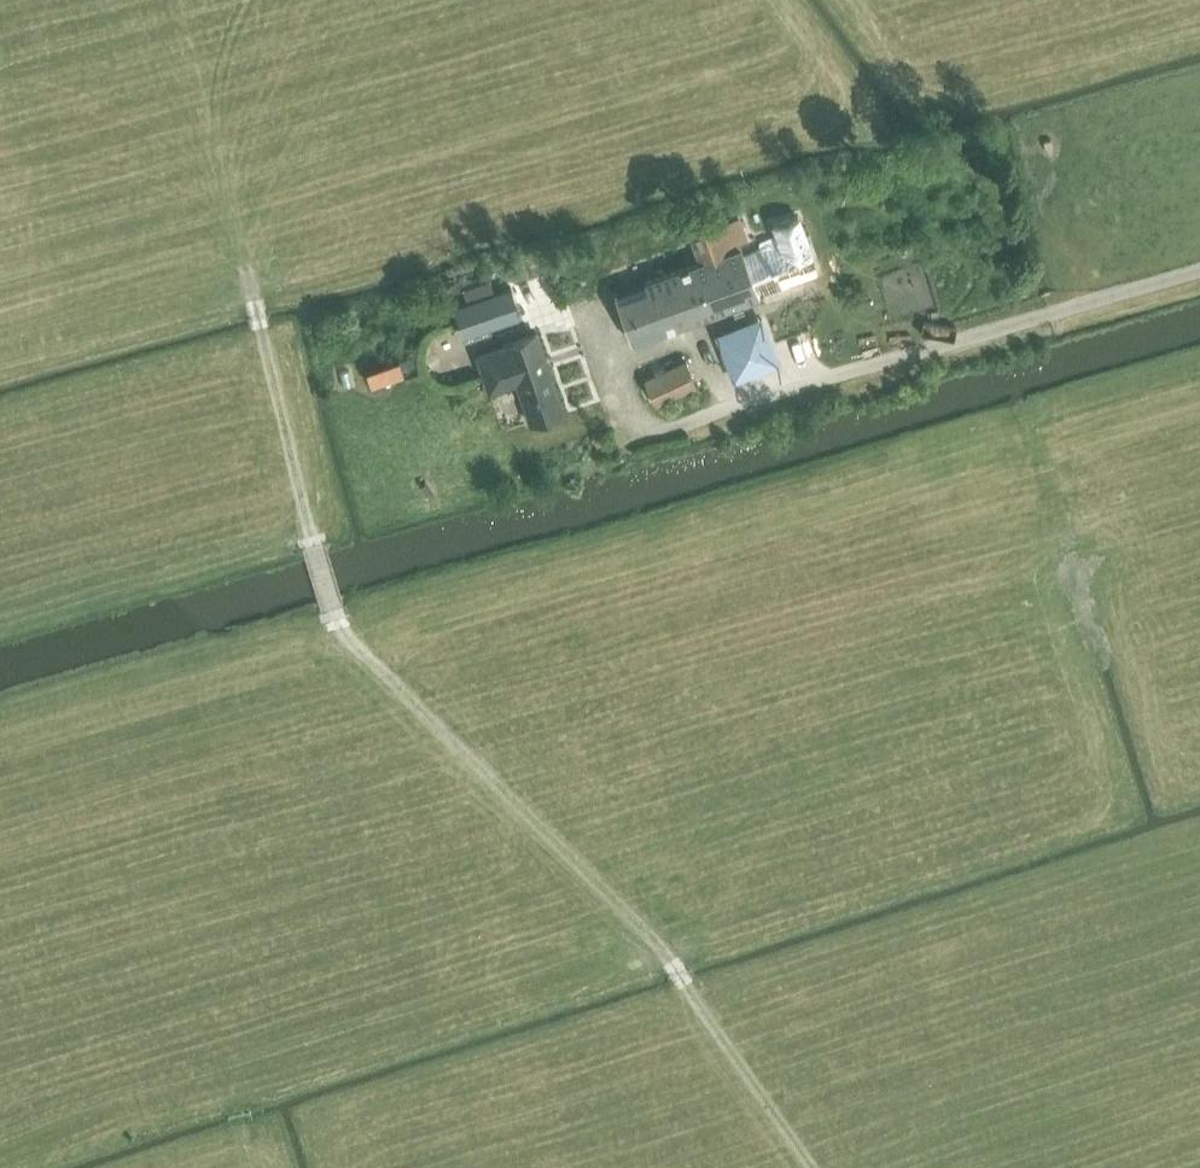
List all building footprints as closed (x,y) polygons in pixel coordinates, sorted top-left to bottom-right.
[(679,270),(615,292),(632,340),(696,318),(768,292),(771,294),(779,291),(780,288),(784,287),(823,273),(817,257),(803,216),(775,226),(779,238),(765,243),(766,248),(747,255),(745,248),(753,245),(742,216),(720,223),(718,216),(688,226),(698,256),(699,257),(701,262),(679,270)] [(916,279),(905,283),(908,291),(919,287),(916,279)] [(511,286),(452,306),(462,334),(520,314),(511,286)] [(781,361),(760,316),(716,335),(724,353),(722,354),(734,382),(781,361)] [(519,382),(533,422),(566,410),(539,333),(506,344),(507,347),(480,356),(492,391),(519,382)] [(716,377),(726,373),(714,341),(704,345),(716,377)] [(399,358),(366,370),(371,385),(404,373),(399,358)] [(687,361),(645,380),(657,406),(699,387),(687,361)]
